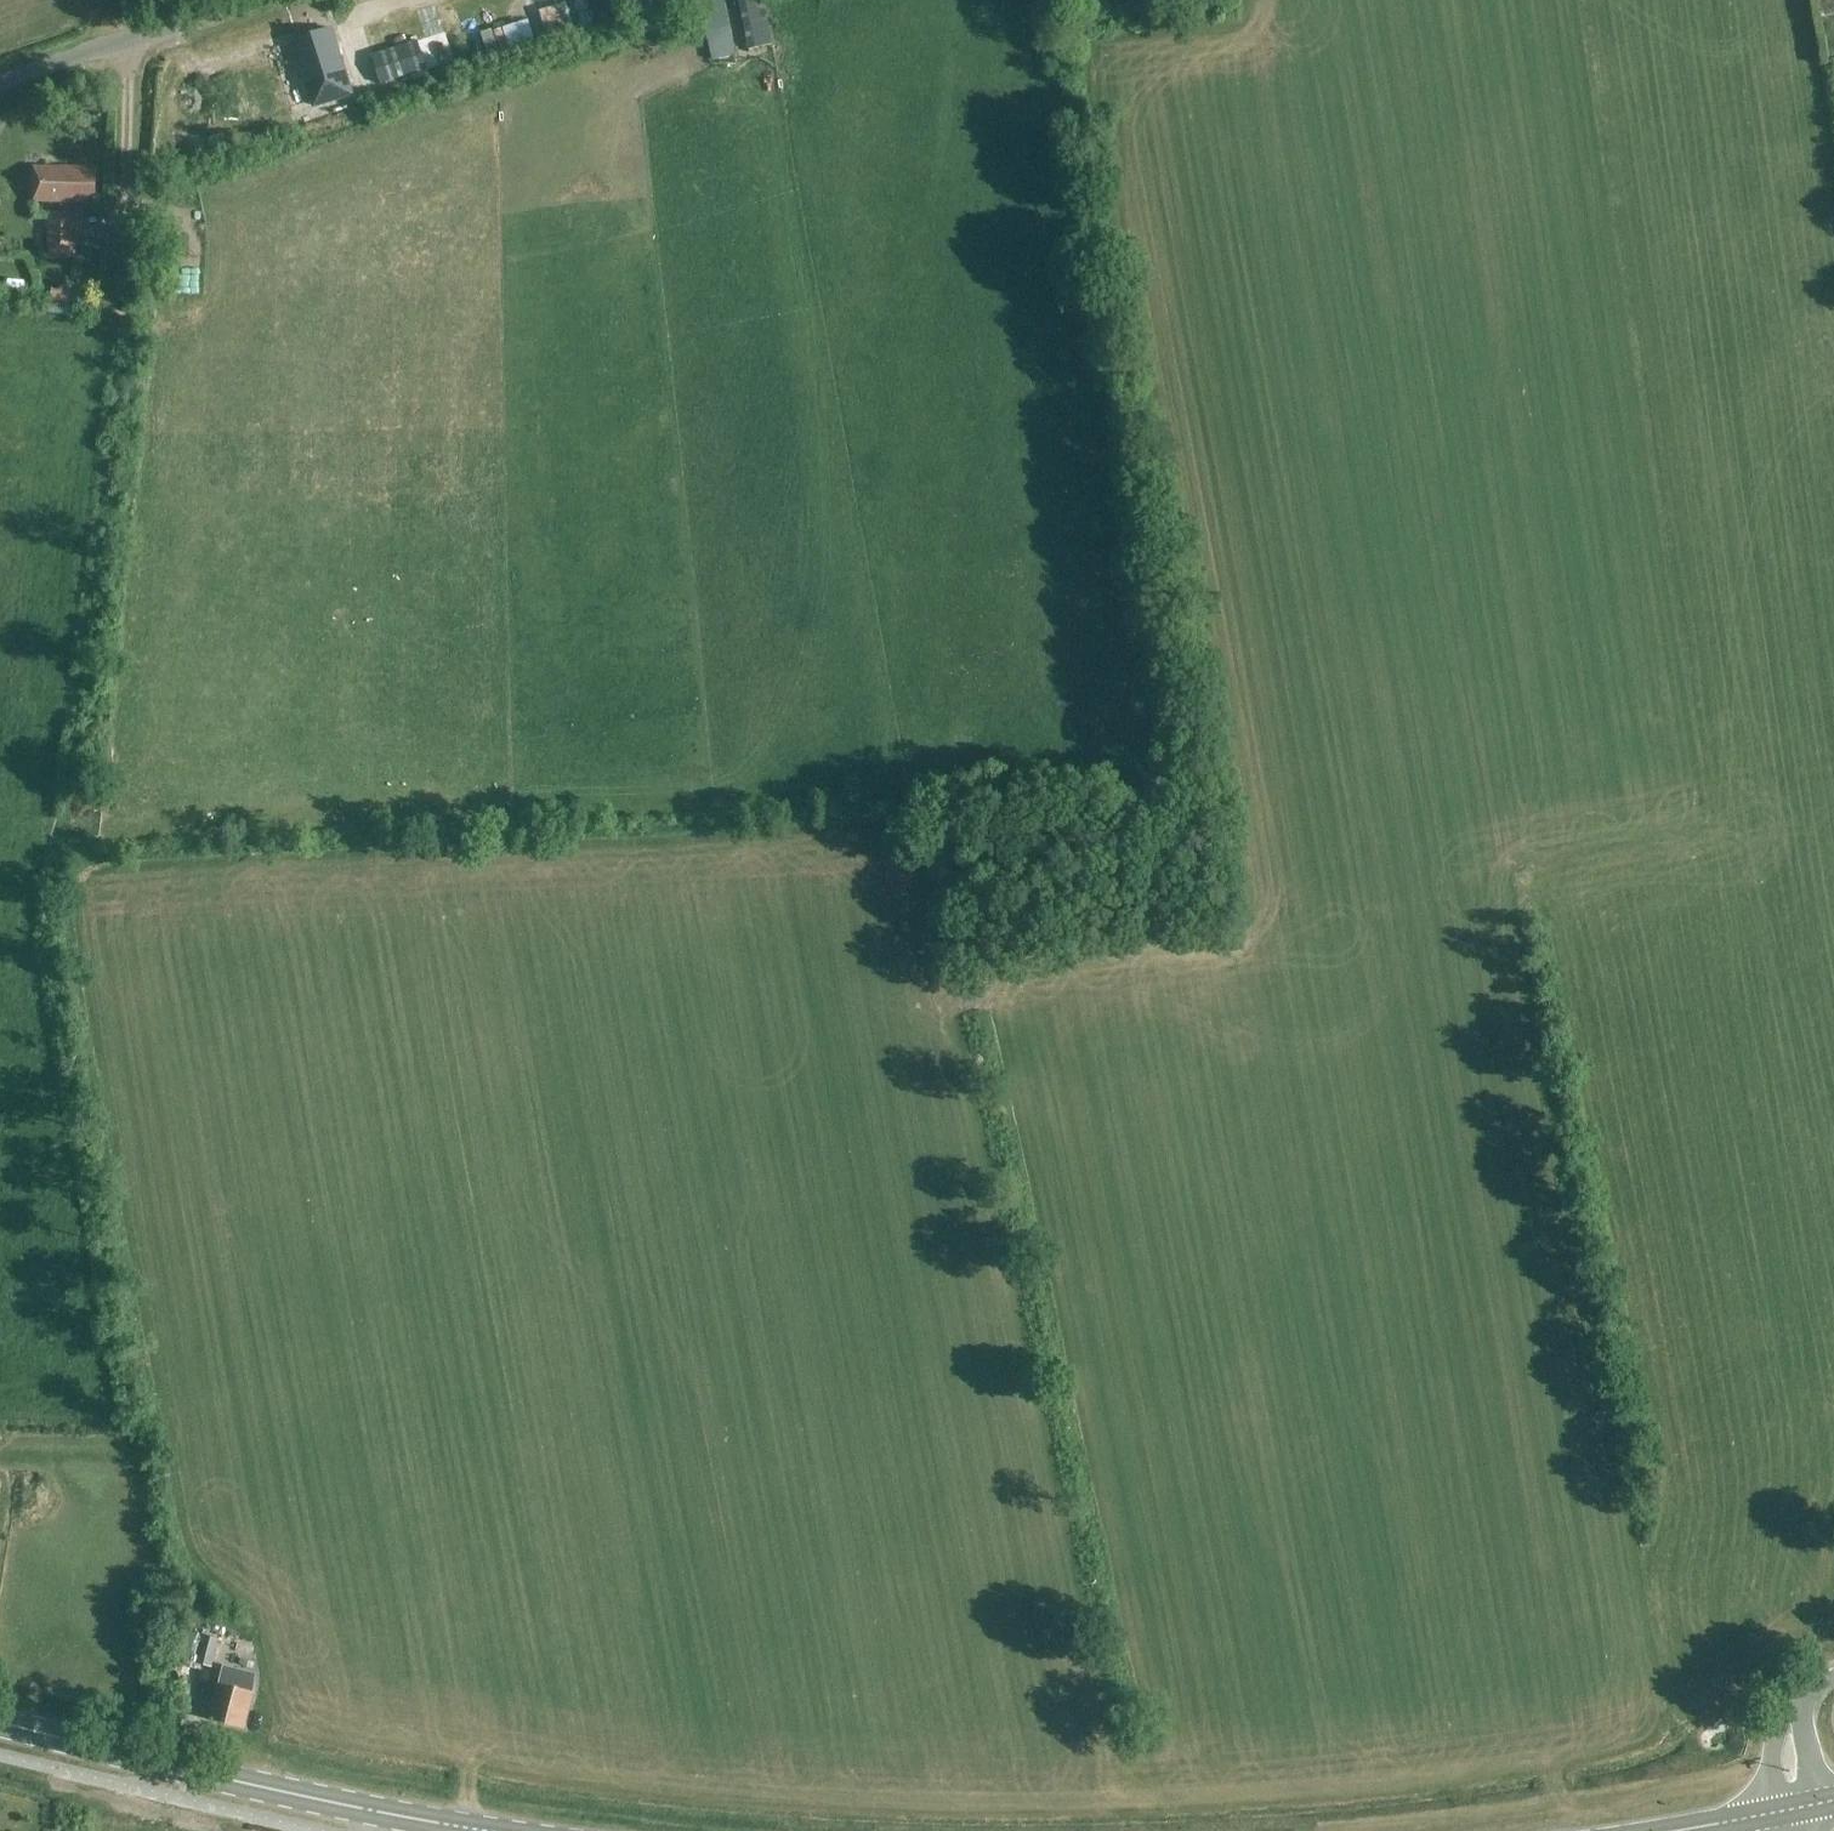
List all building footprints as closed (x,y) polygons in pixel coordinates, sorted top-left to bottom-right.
[(763,0),(738,0),(750,50),(773,44),(763,0)] [(775,40),(797,35),(787,0),(764,0),(775,40)] [(352,93),(331,29),(296,40),(304,62),(299,64),(313,106),(352,93)] [(36,168),(35,202),(97,203),(97,169),(36,168)] [(76,214),(50,214),(49,256),(76,256),(76,214)] [(219,1640),(204,1637),(197,1665),(213,1670),(219,1640)] [(224,1666),(223,1671),(210,1720),(245,1729),(254,1695),(252,1694),(253,1691),(256,1674),(224,1666)]
